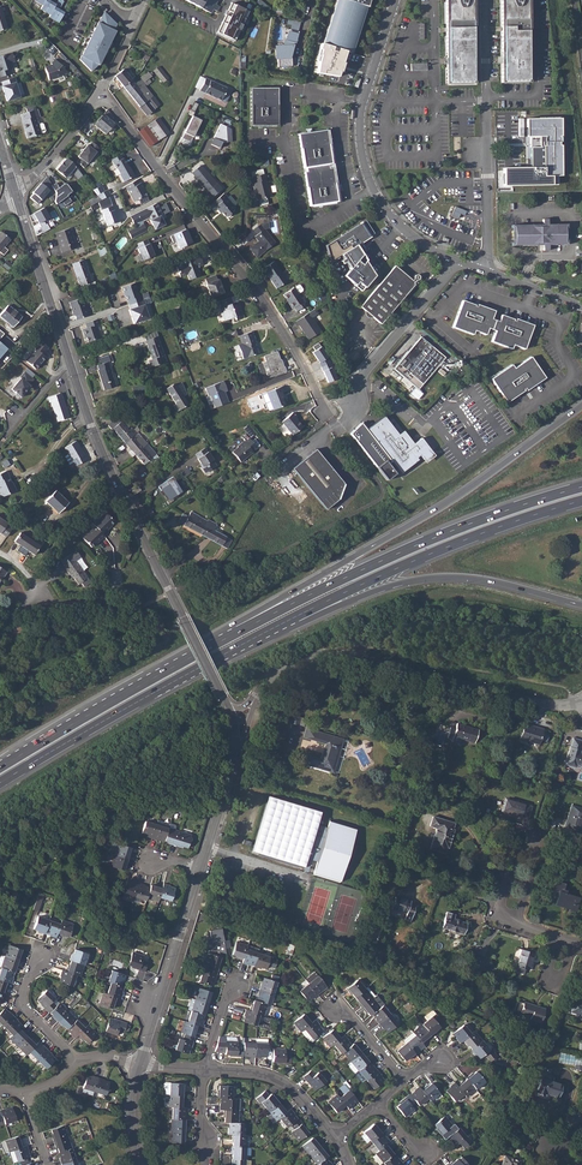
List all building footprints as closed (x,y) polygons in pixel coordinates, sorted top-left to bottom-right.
[(43,6),(41,10),(51,15),(56,5),(51,2),(53,0),(47,0),(43,6)] [(61,0),(59,0),(56,5),(49,18),(59,23),(65,13),(60,10),(64,2),(61,0)] [(212,14),(214,10),(218,12),(221,7),(217,5),(219,1),(217,0),(185,0),(212,14)] [(323,44),(325,45),(339,0),(337,0),(323,44)] [(325,45),(350,53),(365,6),(366,7),(367,7),(369,0),(339,0),(325,45)] [(473,39),(472,0),(447,0),(448,40),(446,40),(447,84),(476,83),(475,39),(473,39)] [(528,38),(527,0),(503,0),(503,39),(501,39),(502,83),(531,82),(530,38),(528,38)] [(249,11),(238,6),(234,14),(235,14),(230,26),(229,25),(225,36),(235,41),(249,11)] [(366,7),(365,6),(350,53),(352,53),(366,7)] [(117,24),(105,13),(101,17),(98,22),(97,22),(90,37),(93,38),(91,41),(86,39),(83,45),(86,46),(80,59),(91,71),(98,65),(99,65),(115,30),(113,30),(117,24)] [(287,23),(292,25),(291,30),(298,32),(301,22),(288,18),(287,23)] [(297,34),(288,32),(287,40),(285,40),(283,47),(275,47),(276,58),(277,58),(278,67),(292,66),(291,58),(293,57),(293,47),(290,46),(292,42),(295,42),(297,34)] [(148,58),(150,54),(142,50),(140,55),(148,58)] [(0,56),(0,78),(10,75),(9,70),(11,69),(10,64),(11,63),(14,62),(11,53),(0,56)] [(68,73),(55,58),(51,62),(53,64),(50,65),(49,64),(44,66),(49,79),(59,76),(61,74),(64,77),(68,73)] [(412,62),(411,70),(427,70),(428,63),(412,62)] [(168,78),(158,67),(153,71),(163,82),(168,78)] [(114,76),(112,80),(120,89),(123,86),(123,87),(132,80),(131,79),(127,74),(123,69),(114,76)] [(132,80),(123,87),(146,115),(160,104),(145,86),(146,85),(147,86),(151,82),(148,79),(151,76),(147,71),(140,77),(141,78),(135,84),(132,80)] [(15,78),(2,82),(3,87),(2,87),(7,101),(20,97),(15,83),(16,83),(15,78)] [(199,90),(221,101),(227,88),(205,78),(199,90)] [(278,88),(251,88),(251,125),(276,125),(276,106),(278,106),(278,88)] [(35,106),(26,109),(27,112),(21,114),(26,132),(25,132),(27,139),(42,134),(41,133),(45,133),(46,131),(44,124),(42,123),(38,125),(36,118),(40,117),(38,109),(36,110),(35,106)] [(115,121),(107,109),(95,124),(105,133),(115,121)] [(202,119),(193,115),(182,137),(191,141),(202,119)] [(158,117),(139,132),(150,147),(169,132),(158,117)] [(526,119),(527,127),(529,127),(529,136),(544,136),(544,138),(543,138),(544,142),(545,142),(545,146),(543,146),(544,174),(553,174),(554,176),(561,175),(561,173),(564,173),(563,164),(561,164),(561,145),(559,145),(559,141),(560,141),(560,137),(559,137),(559,135),(560,136),(560,118),(526,119)] [(231,129),(220,123),(210,143),(218,148),(221,142),(231,141),(231,129)] [(326,130),(298,134),(303,168),(306,168),(306,172),(304,172),(309,206),(336,202),(333,185),(335,184),(332,167),(328,168),(328,164),(330,164),(327,146),(329,146),(326,130)] [(97,146),(93,142),(90,146),(88,145),(79,156),(80,157),(77,161),(84,167),(95,155),(98,157),(103,153),(97,146)] [(75,167),(66,159),(57,170),(69,179),(74,174),(78,178),(82,175),(75,167)] [(122,159),(113,164),(115,169),(116,168),(119,174),(118,174),(123,182),(134,176),(130,168),(129,169),(123,159),(122,159)] [(200,165),(192,172),(197,178),(196,179),(211,197),(221,189),(206,171),(205,171),(200,165)] [(265,174),(253,177),(254,183),(253,183),(256,198),(258,199),(263,198),(264,197),(269,196),(267,189),(268,189),(265,174)] [(136,180),(125,186),(133,200),(136,206),(142,203),(147,200),(144,194),(142,190),(143,189),(140,183),(139,184),(136,180)] [(31,197),(38,204),(49,190),(41,183),(33,193),(34,193),(31,197)] [(56,183),(52,185),(56,192),(54,201),(56,204),(61,199),(65,205),(71,201),(67,194),(72,191),(65,183),(58,187),(56,183)] [(107,189),(97,195),(101,200),(102,199),(110,195),(107,189)] [(225,192),(215,200),(218,204),(217,205),(221,209),(222,208),(227,215),(229,215),(232,213),(232,211),(236,207),(225,192)] [(97,195),(82,205),(85,209),(90,206),(99,201),(101,200),(97,195)] [(101,209),(113,205),(110,197),(99,201),(101,209)] [(162,214),(156,203),(130,216),(135,225),(134,225),(136,227),(128,231),(132,239),(147,231),(142,221),(149,218),(155,229),(165,224),(160,216),(162,214)] [(101,209),(107,225),(118,221),(113,205),(101,209)] [(455,207),(451,216),(458,219),(460,214),(464,215),(466,211),(455,207)] [(49,217),(44,208),(31,215),(33,219),(36,218),(41,227),(40,227),(43,233),(50,229),(47,224),(46,224),(43,221),(49,217)] [(543,224),(512,224),(512,245),(543,245),(543,250),(549,250),(549,244),(567,245),(567,223),(549,224),(549,218),(543,218),(543,224)] [(374,233),(365,220),(325,246),(330,261),(343,253),(352,266),(364,251),(359,243),(374,233)] [(70,228),(55,233),(58,241),(59,240),(62,247),(61,248),(62,252),(77,247),(70,228)] [(186,229),(173,234),(179,248),(192,243),(186,229)] [(262,229),(255,235),(254,236),(257,241),(248,248),(250,251),(250,252),(253,255),(254,255),(256,257),(274,243),(262,229)] [(1,253),(11,240),(2,232),(0,235),(0,252),(1,253)] [(148,239),(137,243),(138,247),(149,243),(148,239)] [(137,248),(142,260),(155,255),(149,243),(138,247),(137,248)] [(181,264),(174,266),(178,277),(185,274),(188,280),(199,276),(196,269),(198,268),(198,267),(198,265),(200,264),(197,255),(191,258),(190,256),(180,260),(181,264)] [(72,264),(82,291),(93,287),(83,260),(72,264)] [(274,261),(261,269),(266,276),(268,275),(277,288),(287,280),(278,266),(274,261)] [(394,267),(361,307),(381,324),(415,284),(414,283),(416,280),(417,280),(419,279),(419,278),(419,277),(418,276),(417,275),(415,276),(414,276),(413,278),(414,279),(412,282),(394,267)] [(216,274),(205,278),(207,283),(206,283),(212,298),(225,294),(219,279),(218,279),(216,274)] [(136,281),(122,286),(127,300),(141,295),(136,281)] [(291,288),(280,296),(283,300),(284,300),(286,303),(285,303),(289,309),(291,308),(294,312),(302,306),(295,295),(295,294),(300,292),(300,290),(297,286),(296,286),(291,289),(291,288)] [(127,300),(128,305),(143,300),(141,295),(127,300)] [(231,297),(219,302),(221,307),(219,308),(224,321),(234,317),(236,320),(244,317),(239,304),(237,304),(236,302),(233,303),(231,297)] [(80,298),(68,302),(70,306),(69,306),(72,313),(73,313),(73,315),(75,319),(87,315),(80,298)] [(475,304),(463,299),(453,326),(472,333),(474,329),(485,334),(488,327),(495,330),(491,340),(510,348),(512,344),(523,348),(532,324),(515,317),(514,319),(500,313),(498,320),(491,317),(493,309),(476,303),(475,304)] [(128,305),(130,308),(144,303),(143,300),(128,305)] [(128,309),(133,323),(149,318),(144,303),(130,308),(128,309)] [(0,315),(0,316),(13,327),(22,317),(8,305),(0,315)] [(309,312),(295,321),(298,326),(299,325),(309,339),(321,330),(309,312)] [(99,323),(98,318),(86,322),(87,327),(86,327),(81,329),(83,335),(84,334),(85,337),(87,341),(100,337),(96,324),(99,323)] [(170,319),(165,321),(169,332),(174,331),(170,319)] [(253,331),(240,335),(248,357),(259,353),(256,343),(257,342),(253,331)] [(157,336),(146,340),(148,346),(147,346),(152,359),(148,360),(151,367),(163,363),(161,356),(163,355),(157,336)] [(421,336),(394,368),(418,389),(445,357),(421,336)] [(49,347),(40,340),(34,347),(35,348),(26,360),(36,369),(40,363),(42,361),(46,357),(43,354),(49,347)] [(278,351),(264,356),(270,372),(267,373),(269,377),(285,371),(278,351)] [(98,370),(104,387),(115,384),(109,366),(112,365),(111,360),(113,359),(112,354),(109,355),(109,354),(99,357),(101,364),(98,364),(99,369),(98,370)] [(512,363),(492,377),(508,400),(526,388),(527,389),(546,376),(531,355),(515,367),(512,363)] [(20,377),(21,378),(12,389),(17,393),(18,395),(20,396),(21,396),(21,397),(26,392),(25,391),(26,389),(27,390),(31,385),(30,384),(34,379),(25,371),(20,377)] [(215,408),(228,403),(225,393),(224,393),(223,392),(224,392),(227,390),(223,381),(205,388),(208,396),(210,396),(215,408)] [(173,385),(166,389),(175,403),(173,405),(177,412),(187,405),(183,397),(187,395),(182,383),(176,387),(176,386),(173,385)] [(280,387),(267,392),(272,408),(284,403),(282,395),(283,395),(280,387)] [(62,393),(49,397),(50,402),(52,401),(58,421),(67,418),(69,415),(66,406),(65,405),(64,404),(65,402),(62,393)] [(293,411),(282,420),(292,434),(302,426),(295,417),(296,416),(293,411)] [(110,423),(126,442),(137,433),(132,427),(129,430),(114,413),(105,420),(108,424),(110,423)] [(366,429),(387,455),(391,461),(387,463),(385,460),(377,467),(386,479),(395,472),(389,465),(390,465),(392,465),(393,464),(400,473),(418,459),(416,457),(421,453),(423,457),(430,451),(420,438),(413,443),(403,430),(398,434),(384,415),(366,429)] [(251,436),(255,433),(249,424),(245,428),(251,436)] [(140,435),(137,433),(126,442),(133,450),(130,452),(133,456),(136,454),(148,444),(140,435)] [(238,446),(232,451),(240,461),(252,451),(256,447),(249,437),(244,441),(244,440),(237,445),(238,446)] [(77,442),(65,449),(76,468),(88,461),(77,442)] [(148,444),(136,454),(148,467),(158,458),(157,454),(148,444)] [(204,448),(195,454),(198,458),(197,458),(200,463),(202,466),(201,467),(205,473),(216,465),(212,460),(213,460),(207,452),(204,448)] [(315,448),(292,468),(326,509),(338,499),(344,483),(315,448)] [(0,474),(0,491),(2,496),(4,497),(17,491),(14,485),(13,486),(10,477),(8,471),(0,474)] [(177,485),(172,476),(163,482),(165,486),(161,489),(164,493),(162,494),(163,495),(166,499),(171,496),(173,499),(177,496),(175,493),(178,491),(175,486),(177,485)] [(139,483),(132,487),(135,491),(141,487),(139,483)] [(55,491),(46,501),(58,512),(68,503),(55,491)] [(183,513),(178,521),(204,535),(209,526),(205,524),(201,522),(197,520),(199,515),(191,511),(188,516),(183,513)] [(94,525),(96,526),(83,537),(91,546),(97,541),(97,542),(105,536),(103,534),(110,527),(115,522),(107,513),(94,525)] [(6,536),(12,528),(6,525),(8,523),(0,518),(0,532),(6,536)] [(209,526),(204,535),(222,545),(227,537),(214,530),(217,524),(208,519),(207,521),(205,524),(209,526)] [(39,545),(20,532),(14,541),(34,554),(39,545)] [(66,567),(66,568),(71,575),(72,575),(78,584),(80,582),(83,586),(90,582),(87,578),(76,561),(81,557),(77,551),(72,555),(71,554),(62,560),(66,567)] [(290,722),(299,725),(302,717),(293,714),(290,722)] [(447,737),(452,739),(453,736),(464,739),(474,742),(478,730),(457,723),(455,729),(450,727),(447,737)] [(538,743),(539,740),(542,730),(542,729),(524,723),(520,739),(526,741),(527,739),(538,743)] [(307,726),(304,737),(311,739),(313,730),(314,729),(307,726)] [(321,759),(308,756),(305,764),(332,772),(336,757),(337,757),(343,739),(318,732),(316,740),(326,743),(325,746),(326,746),(324,753),(323,753),(321,759)] [(565,764),(576,767),(577,764),(581,766),(581,754),(579,753),(580,750),(579,750),(581,741),(573,738),(565,764)] [(341,881),(356,829),(329,821),(326,830),(319,827),(322,812),(269,797),(251,854),(303,870),(306,860),(311,861),(316,863),(312,877),(340,885),(341,881)] [(508,812),(514,814),(526,818),(530,806),(511,800),(508,812)] [(565,825),(578,829),(581,817),(581,809),(571,806),(565,825)] [(433,816),(430,826),(437,828),(430,848),(444,852),(446,847),(448,847),(453,829),(452,829),(453,823),(433,816)] [(145,821),(141,834),(147,835),(146,837),(152,839),(156,825),(145,821)] [(156,825),(152,839),(158,840),(159,839),(164,841),(168,828),(169,824),(158,821),(156,825)] [(168,828),(164,841),(170,842),(169,844),(175,846),(179,832),(168,828)] [(179,832),(175,846),(181,848),(182,846),(187,848),(191,836),(179,832)] [(116,850),(115,855),(129,859),(131,853),(129,853),(131,848),(118,844),(112,842),(111,845),(112,846),(111,849),(116,850)] [(115,855),(111,867),(123,871),(125,865),(127,866),(129,859),(115,855)] [(554,879),(551,890),(555,891),(551,904),(560,906),(561,904),(575,909),(579,897),(580,898),(580,897),(563,892),(564,889),(561,888),(563,882),(554,879)] [(126,881),(123,893),(134,897),(138,883),(132,881),(132,882),(126,881)] [(138,883),(134,897),(146,901),(146,898),(149,888),(144,886),(144,885),(138,883)] [(162,887),(159,897),(170,901),(174,889),(169,887),(170,886),(163,884),(162,887)] [(149,888),(146,898),(158,901),(159,897),(162,887),(157,886),(156,887),(150,885),(149,888)] [(38,893),(33,910),(38,911),(44,894),(38,893)] [(396,895),(392,908),(406,913),(404,920),(410,921),(415,905),(410,903),(411,900),(396,895)] [(445,917),(442,927),(448,929),(447,929),(457,932),(458,932),(463,934),(467,923),(453,919),(454,914),(446,911),(445,916),(445,917)] [(38,917),(38,918),(34,929),(39,931),(39,933),(44,935),(45,933),(49,921),(38,917)] [(49,921),(45,933),(51,935),(50,937),(56,939),(57,934),(61,925),(49,921)] [(61,925),(57,934),(63,936),(63,935),(69,937),(73,925),(62,921),(61,925)] [(216,930),(209,931),(210,937),(208,937),(209,945),(214,944),(212,950),(226,954),(221,929),(216,930)] [(238,958),(243,960),(247,948),(248,946),(236,942),(232,954),(238,956),(238,958)] [(289,944),(286,953),(291,955),(294,946),(289,944)] [(9,945),(5,957),(20,962),(22,956),(20,955),(22,950),(9,945)] [(243,960),(242,963),(248,965),(249,964),(254,965),(258,952),(247,948),(243,960)] [(517,967),(515,971),(523,974),(525,969),(528,970),(533,953),(521,949),(521,952),(516,966),(517,967)] [(72,955),(70,960),(71,961),(84,965),(87,954),(75,950),(73,955),(72,955)] [(254,965),(253,967),(259,969),(260,968),(265,969),(267,966),(274,968),(277,960),(269,958),(270,956),(258,952),(254,965)] [(130,957),(127,965),(133,967),(132,968),(144,972),(147,962),(142,960),(143,957),(132,953),(130,957)] [(208,966),(206,972),(217,975),(220,963),(221,957),(208,953),(205,964),(208,966)] [(0,960),(0,967),(2,968),(14,972),(16,967),(17,967),(20,962),(5,957),(2,956),(1,955),(0,960)] [(68,966),(66,972),(76,975),(80,976),(84,965),(71,961),(69,966),(68,966)] [(0,972),(0,980),(8,983),(12,984),(14,978),(12,977),(14,972),(2,968),(0,972)] [(61,977),(59,982),(72,986),(76,975),(66,972),(62,970),(60,976),(61,977)] [(206,972),(203,970),(199,982),(212,986),(214,981),(215,981),(217,975),(206,972)] [(112,971),(108,982),(111,983),(121,986),(122,981),(124,981),(126,975),(124,975),(112,971)] [(318,975),(308,983),(318,995),(323,991),(322,989),(326,985),(318,975)] [(261,982),(259,989),(274,993),(277,982),(264,978),(263,983),(261,982)] [(351,992),(355,997),(365,989),(357,979),(346,989),(350,993),(351,992)] [(2,993),(4,988),(6,988),(8,983),(0,980),(0,993),(2,993)] [(111,983),(107,994),(117,997),(121,999),(123,993),(122,992),(123,987),(121,986),(111,983)] [(308,983),(299,990),(308,1001),(312,997),(313,999),(318,995),(308,983)] [(365,989),(355,997),(358,1001),(357,1003),(361,1007),(373,998),(375,995),(368,986),(368,987),(365,989)] [(199,988),(195,999),(210,1003),(211,998),(210,997),(212,992),(199,988)] [(259,995),(257,1000),(268,1004),(270,1004),(274,993),(259,989),(257,995),(259,995)] [(47,990),(37,1000),(42,1004),(41,1005),(49,1013),(50,1012),(56,1005),(53,1002),(55,999),(47,990)] [(103,993),(99,1004),(111,1008),(114,1003),(115,1003),(117,997),(107,994),(103,993)] [(373,998),(361,1007),(365,1012),(366,1011),(370,1015),(372,1014),(380,1007),(373,998)] [(195,999),(192,1010),(205,1014),(207,1009),(208,1009),(210,1003),(195,999)] [(252,1005),(250,1010),(260,1014),(264,1015),(268,1004),(257,1000),(255,1000),(253,1005),(252,1005)] [(515,1011),(520,1012),(530,1016),(529,1019),(530,1019),(540,1022),(544,1009),(537,1006),(537,1007),(524,1003),(524,1002),(523,1001),(523,1002),(518,1000),(516,1001),(514,1008),(515,1011)] [(567,1013),(570,1014),(571,1012),(580,1014),(579,1018),(581,1019),(581,1003),(573,1000),(570,1011),(567,1011),(567,1013)] [(56,1005),(50,1012),(54,1016),(54,1017),(58,1021),(68,1011),(59,1003),(56,1005)] [(380,1007),(372,1014),(376,1018),(375,1019),(379,1024),(390,1014),(383,1005),(380,1007)] [(0,1012),(0,1023),(4,1026),(14,1016),(9,1011),(8,1012),(4,1008),(0,1012)] [(245,1016),(243,1021),(245,1022),(256,1025),(260,1014),(250,1010),(245,1009),(243,1015),(245,1016)] [(192,1010),(188,1022),(199,1025),(203,1026),(204,1020),(203,1020),(205,1014),(192,1010)] [(68,1011),(58,1021),(62,1026),(63,1025),(67,1029),(76,1019),(68,1011)] [(294,1022),(301,1031),(313,1022),(309,1017),(308,1018),(304,1013),(294,1022)] [(390,1014),(379,1024),(383,1029),(384,1028),(387,1032),(393,1027),(398,1023),(390,1014)] [(14,1016),(4,1026),(12,1034),(18,1028),(21,1025),(17,1021),(18,1020),(14,1016)] [(427,1020),(422,1024),(430,1035),(431,1036),(436,1032),(435,1031),(440,1027),(431,1016),(427,1020)] [(108,1022),(105,1031),(116,1034),(118,1031),(123,1033),(123,1032),(126,1025),(127,1023),(115,1019),(115,1020),(109,1018),(108,1022)] [(76,1019),(67,1029),(71,1033),(70,1034),(75,1038),(77,1036),(85,1028),(76,1019)] [(313,1022),(301,1031),(309,1040),(322,1030),(318,1026),(320,1025),(315,1019),(313,1022)] [(185,1021),(181,1032),(185,1033),(194,1036),(196,1030),(197,1031),(199,1025),(188,1022),(185,1021)] [(422,1024),(413,1032),(415,1034),(422,1043),(427,1039),(426,1038),(430,1035),(422,1024)] [(455,1038),(459,1043),(462,1040),(471,1033),(463,1024),(453,1032),(457,1037),(455,1038)] [(85,1028),(77,1036),(82,1040),(83,1039),(87,1043),(96,1034),(88,1025),(85,1028)] [(12,1034),(9,1037),(18,1046),(28,1036),(23,1031),(22,1032),(18,1028),(12,1034)] [(333,1028),(322,1037),(330,1046),(333,1044),(341,1037),(338,1032),(337,1033),(333,1028)] [(471,1033),(462,1040),(466,1045),(467,1044),(471,1048),(482,1040),(474,1031),(471,1033)] [(179,1038),(175,1049),(189,1054),(191,1048),(192,1048),(195,1037),(194,1036),(185,1033),(183,1039),(179,1038)] [(341,1037),(333,1044),(340,1053),(343,1052),(351,1045),(348,1040),(348,1039),(345,1034),(341,1037)] [(415,1034),(406,1042),(415,1053),(419,1049),(420,1050),(425,1046),(422,1043),(415,1034)] [(28,1036),(18,1046),(26,1054),(29,1051),(35,1045),(32,1041),(32,1040),(28,1036)] [(225,1051),(225,1054),(231,1054),(231,1056),(243,1056),(243,1055),(244,1042),(244,1037),(229,1036),(228,1041),(226,1041),(225,1051)] [(256,1042),(255,1057),(262,1057),(262,1056),(267,1056),(268,1039),(256,1038),(256,1042)] [(218,1040),(215,1051),(225,1051),(226,1041),(218,1040)] [(471,1048),(470,1049),(474,1054),(475,1053),(478,1058),(483,1054),(491,1048),(492,1047),(488,1042),(485,1044),(482,1040),(471,1048)] [(35,1045),(29,1051),(38,1060),(48,1049),(43,1045),(42,1046),(38,1042),(35,1045)] [(244,1042),(243,1055),(249,1055),(249,1057),(255,1057),(256,1042),(244,1042)] [(406,1042),(396,1050),(406,1060),(410,1057),(411,1058),(416,1054),(415,1053),(406,1042)] [(351,1045),(343,1052),(350,1061),(362,1051),(358,1046),(357,1047),(353,1043),(351,1045)] [(274,1047),(273,1061),(279,1062),(279,1063),(291,1064),(291,1053),(286,1052),(286,1048),(274,1047)] [(490,1061),(497,1055),(491,1048),(485,1054),(490,1061)] [(48,1049),(38,1060),(46,1068),(56,1059),(51,1055),(52,1054),(48,1049)] [(362,1051),(350,1061),(358,1070),(368,1061),(365,1057),(366,1056),(362,1051)] [(368,1061),(358,1070),(366,1079),(377,1069),(373,1065),(372,1065),(368,1061)] [(377,1069),(366,1079),(374,1089),(384,1080),(380,1075),(381,1075),(377,1069)] [(315,1074),(311,1070),(303,1077),(311,1086),(312,1085),(315,1089),(317,1088),(326,1081),(318,1071),(315,1074)] [(471,1073),(466,1077),(467,1078),(476,1089),(485,1081),(476,1071),(472,1075),(471,1073)] [(87,1075),(83,1087),(94,1091),(99,1077),(93,1075),(92,1076),(87,1075)] [(99,1077),(94,1091),(105,1094),(109,1082),(104,1080),(105,1079),(99,1077)] [(461,1081),(456,1085),(463,1093),(466,1097),(468,1095),(471,1099),(478,1093),(475,1090),(476,1089),(467,1078),(462,1083),(461,1081)] [(536,1088),(535,1092),(543,1095),(544,1092),(558,1096),(562,1084),(541,1078),(537,1089),(536,1088)] [(165,1094),(169,1095),(183,1095),(183,1089),(185,1089),(185,1083),(170,1082),(166,1082),(164,1083),(163,1084),(163,1087),(164,1089),(165,1089),(165,1094)] [(450,1087),(446,1090),(454,1101),(463,1093),(456,1085),(454,1082),(449,1086),(450,1087)] [(344,1093),(339,1097),(346,1106),(349,1109),(354,1105),(353,1104),(357,1100),(351,1091),(349,1089),(343,1083),(338,1087),(344,1093)] [(425,1086),(421,1089),(428,1098),(431,1101),(440,1093),(432,1083),(426,1087),(425,1086)] [(217,1091),(217,1097),(222,1097),(232,1098),(233,1086),(219,1085),(219,1091),(217,1091)] [(414,1091),(410,1095),(416,1102),(419,1105),(428,1098),(421,1089),(418,1086),(413,1090),(414,1091)] [(265,1090),(255,1098),(259,1103),(260,1102),(268,1111),(279,1102),(280,1101),(276,1097),(275,1097),(271,1093),(269,1095),(265,1090)] [(337,1093),(327,1101),(336,1113),(341,1109),(342,1110),(346,1106),(339,1097),(337,1093)] [(400,1102),(396,1106),(404,1117),(414,1108),(412,1106),(416,1102),(410,1095),(409,1094),(400,1101),(400,1102)] [(169,1095),(169,1106),(172,1106),(184,1107),(184,1101),(183,1101),(183,1095),(169,1095)] [(220,1102),(220,1109),(223,1109),(235,1110),(235,1098),(232,1098),(222,1097),(221,1102),(220,1102)] [(266,1113),(273,1123),(276,1121),(279,1118),(288,1111),(284,1106),(283,1107),(279,1102),(268,1111),(266,1113)] [(172,1106),(172,1119),(185,1119),(186,1114),(187,1114),(188,1107),(184,1107),(172,1106)] [(6,1108),(0,1110),(4,1120),(5,1124),(16,1120),(12,1107),(6,1109),(6,1108)] [(288,1111),(279,1118),(286,1127),(290,1125),(297,1118),(294,1114),(295,1113),(290,1108),(288,1111)] [(235,1110),(223,1109),(223,1115),(224,1115),(224,1121),(230,1122),(237,1122),(238,1110),(235,1110)] [(443,1116),(434,1123),(438,1128),(437,1129),(444,1139),(448,1135),(453,1132),(449,1127),(452,1124),(445,1115),(443,1116)] [(297,1118),(290,1125),(293,1129),(290,1132),(298,1141),(309,1132),(305,1128),(305,1127),(298,1118),(297,1118)] [(172,1119),(171,1131),(186,1132),(187,1125),(185,1125),(185,1119),(172,1119)] [(228,1127),(228,1133),(231,1134),(243,1135),(244,1122),(241,1122),(237,1122),(230,1122),(230,1127),(228,1127)] [(373,1123),(363,1132),(371,1141),(381,1132),(382,1132),(378,1127),(377,1128),(373,1123)] [(64,1125),(52,1129),(54,1134),(52,1135),(54,1141),(68,1136),(64,1125)] [(453,1132),(448,1135),(452,1140),(450,1141),(454,1146),(459,1143),(463,1147),(472,1139),(468,1135),(466,1136),(458,1127),(453,1132)] [(171,1131),(170,1143),(184,1143),(184,1137),(186,1137),(186,1132),(171,1131)] [(381,1132),(371,1141),(378,1151),(387,1144),(390,1141),(386,1136),(385,1137),(381,1132)] [(243,1135),(231,1134),(231,1140),(233,1140),(232,1146),(246,1147),(247,1135),(243,1135)] [(10,1138),(5,1140),(9,1151),(23,1146),(21,1140),(20,1141),(18,1136),(10,1138)] [(68,1136),(54,1141),(56,1146),(58,1146),(60,1152),(72,1148),(68,1136)] [(312,1137),(302,1145),(310,1155),(321,1145),(317,1140),(316,1141),(312,1137)] [(375,1153),(373,1156),(380,1164),(383,1163),(393,1154),(389,1149),(391,1148),(387,1144),(378,1151),(375,1153)] [(23,1146),(9,1151),(13,1163),(30,1157),(28,1152),(29,1151),(27,1145),(23,1146)] [(321,1145),(310,1155),(317,1164),(325,1158),(328,1156),(324,1151),(325,1150),(321,1145)] [(231,1146),(231,1152),(232,1152),(231,1164),(245,1164),(245,1157),(246,1147),(232,1146),(231,1146)] [(72,1148),(60,1152),(61,1157),(60,1158),(62,1164),(76,1159),(72,1148)] [(383,1163),(385,1164),(399,1164),(402,1162),(398,1157),(397,1158),(393,1154),(383,1163)] [(501,1164),(518,1164),(520,1160),(505,1155),(501,1164)]
